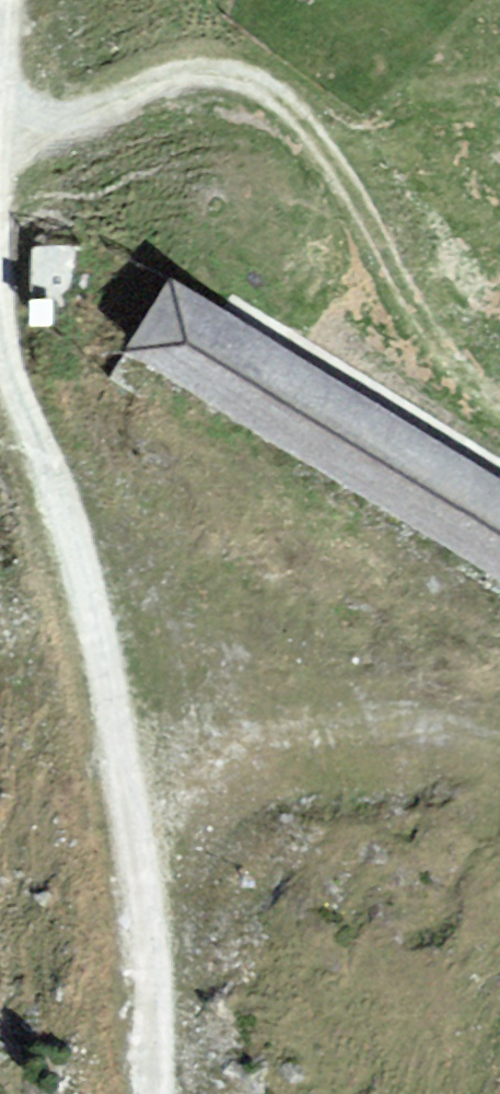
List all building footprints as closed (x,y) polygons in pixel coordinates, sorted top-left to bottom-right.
[(172,277),(128,349),(499,572),(499,474),(172,277)]
